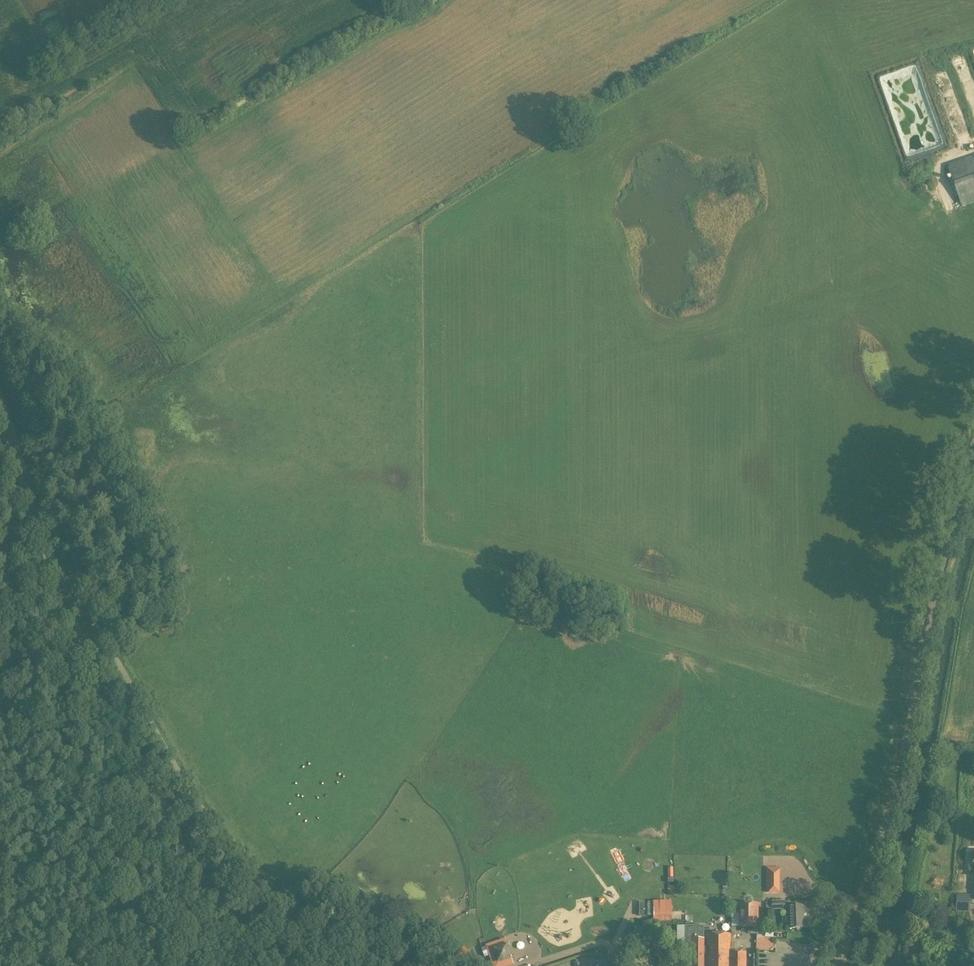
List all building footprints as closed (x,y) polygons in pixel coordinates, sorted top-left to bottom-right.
[(963,159),(947,165),(962,207),(973,203),(973,155),(963,159)] [(612,851),(615,861),(620,859),(617,850),(612,851)] [(957,894),(956,912),(970,913),(970,895),(957,894)] [(672,901),(654,901),(654,920),(672,920),(672,901)] [(785,910),(784,902),(772,902),(772,909),(781,909),(781,910),(785,910)] [(758,904),(740,904),(740,927),(758,927),(758,904)] [(791,929),(804,928),(803,915),(811,914),(811,906),(790,907),(791,929)] [(686,926),(686,947),(691,947),(691,965),(746,965),(746,953),(731,953),(731,934),(707,934),(706,934),(706,926),(686,926)] [(757,936),(757,950),(772,950),(772,937),(757,936)] [(513,964),(505,940),(486,946),(493,965),(508,965),(513,964)]
